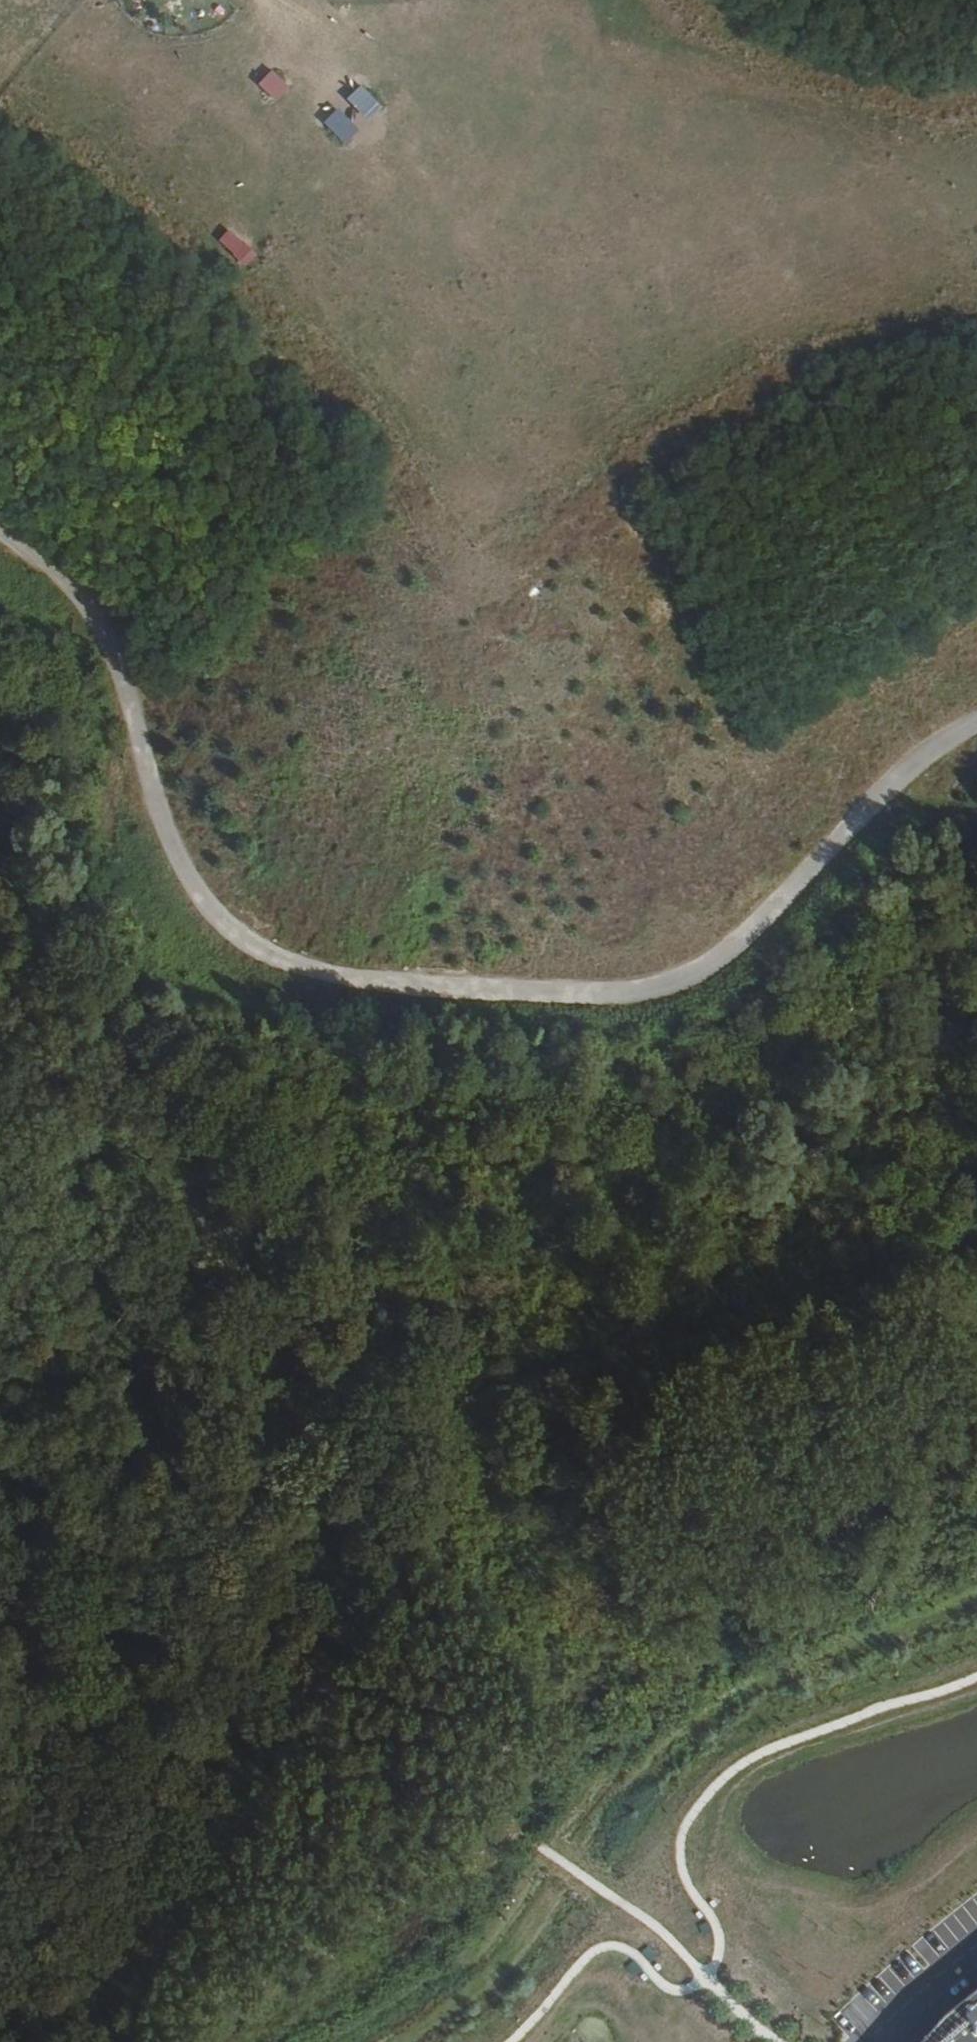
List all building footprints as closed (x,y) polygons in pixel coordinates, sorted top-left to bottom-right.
[(271,70),(258,85),(276,101),(290,86),(271,70)] [(362,84),(348,97),(368,119),(382,106),(362,84)] [(339,107),(324,121),(344,143),(359,129),(339,107)] [(240,266),(256,256),(247,242),(231,252),(240,266)] [(904,2041),(976,2041),(976,1972),(904,2041)]
